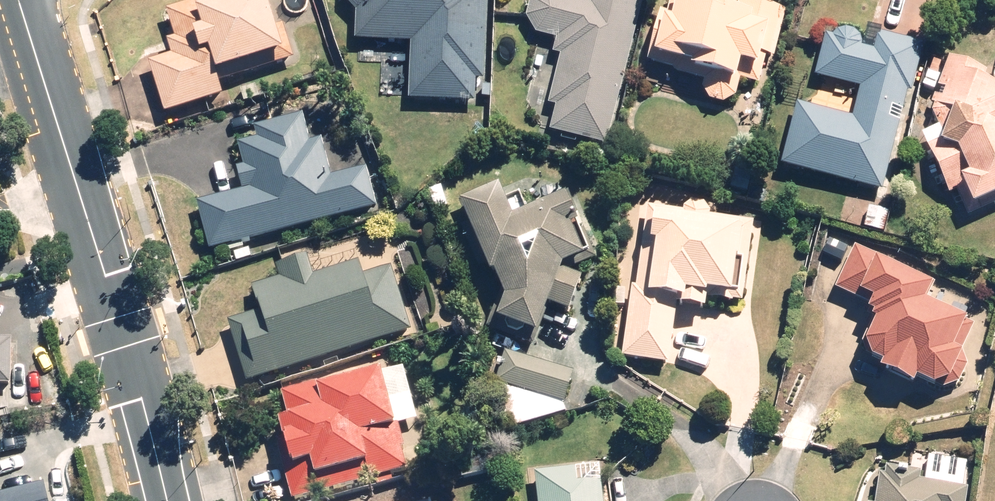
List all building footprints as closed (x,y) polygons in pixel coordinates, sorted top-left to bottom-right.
[(164,116),(220,97),(214,79),(281,56),(261,0),(204,0),(163,14),(172,41),(163,44),(170,63),(148,71),(164,116)] [(488,0),(342,0),(344,5),(355,12),(354,43),(408,45),(406,103),(475,106),(476,81),(485,81),(488,0)] [(643,0),(587,0),(586,2),(576,0),(537,0),(529,34),(552,40),(548,56),(558,59),(547,108),(559,111),(553,134),(562,136),(560,147),(583,153),(585,144),(608,149),(643,0)] [(786,14),(762,9),(763,6),(733,0),(697,0),(697,1),(693,0),(666,0),(663,15),(657,14),(645,70),(672,76),(670,83),(702,90),(705,99),(712,105),(720,107),(727,106),(735,99),(738,88),(759,91),(764,61),(777,63),(786,14)] [(883,196),(920,46),(879,36),(873,55),(861,51),(862,47),(861,41),(851,33),(840,33),(831,40),(825,38),(815,78),(859,89),(852,116),(795,103),(779,171),(883,196)] [(924,153),(942,199),(951,195),(961,219),(994,205),(994,87),(988,85),(993,72),(948,58),(927,123),(934,126),(924,153)] [(197,205),(210,250),(376,206),(366,169),(327,179),(317,142),(308,144),(301,116),(248,130),(251,141),(235,145),(242,172),(232,175),(238,194),(197,205)] [(496,188),(456,206),(487,288),(480,333),(535,345),(546,315),(567,323),(583,280),(569,275),(592,264),(563,200),(528,215),(519,196),(503,204),(496,188)] [(691,214),(645,209),(636,289),(630,289),(622,365),(665,370),(671,312),(705,316),(706,302),(744,306),(752,232),(690,225),(691,214)] [(875,378),(909,392),(916,380),(920,389),(929,395),(939,395),(947,388),(959,359),(950,355),(964,323),(923,306),(931,285),(848,251),(830,293),(861,306),(857,316),(866,320),(858,340),(873,346),(866,364),(879,369),(875,378)] [(224,332),(243,388),(412,331),(391,270),(362,280),(356,263),(311,279),(305,260),(271,272),(275,284),(245,295),(254,322),(224,332)] [(12,342),(0,341),(0,406),(7,407),(12,342)] [(569,373),(500,355),(491,390),(503,394),(560,408),(569,373)] [(401,371),(324,390),(323,387),(278,399),(284,423),(270,426),(289,500),(305,500),(405,476),(393,428),(414,423),(401,371)] [(560,408),(503,394),(497,438),(563,415),(560,408)] [(967,489),(961,489),(963,458),(925,455),(923,484),(910,483),(910,476),(876,473),(874,500),(966,500),(967,489)] [(600,483),(579,486),(577,468),(533,474),(536,500),(602,500),(600,483)] [(44,486),(0,498),(0,500),(48,500),(44,486)]
